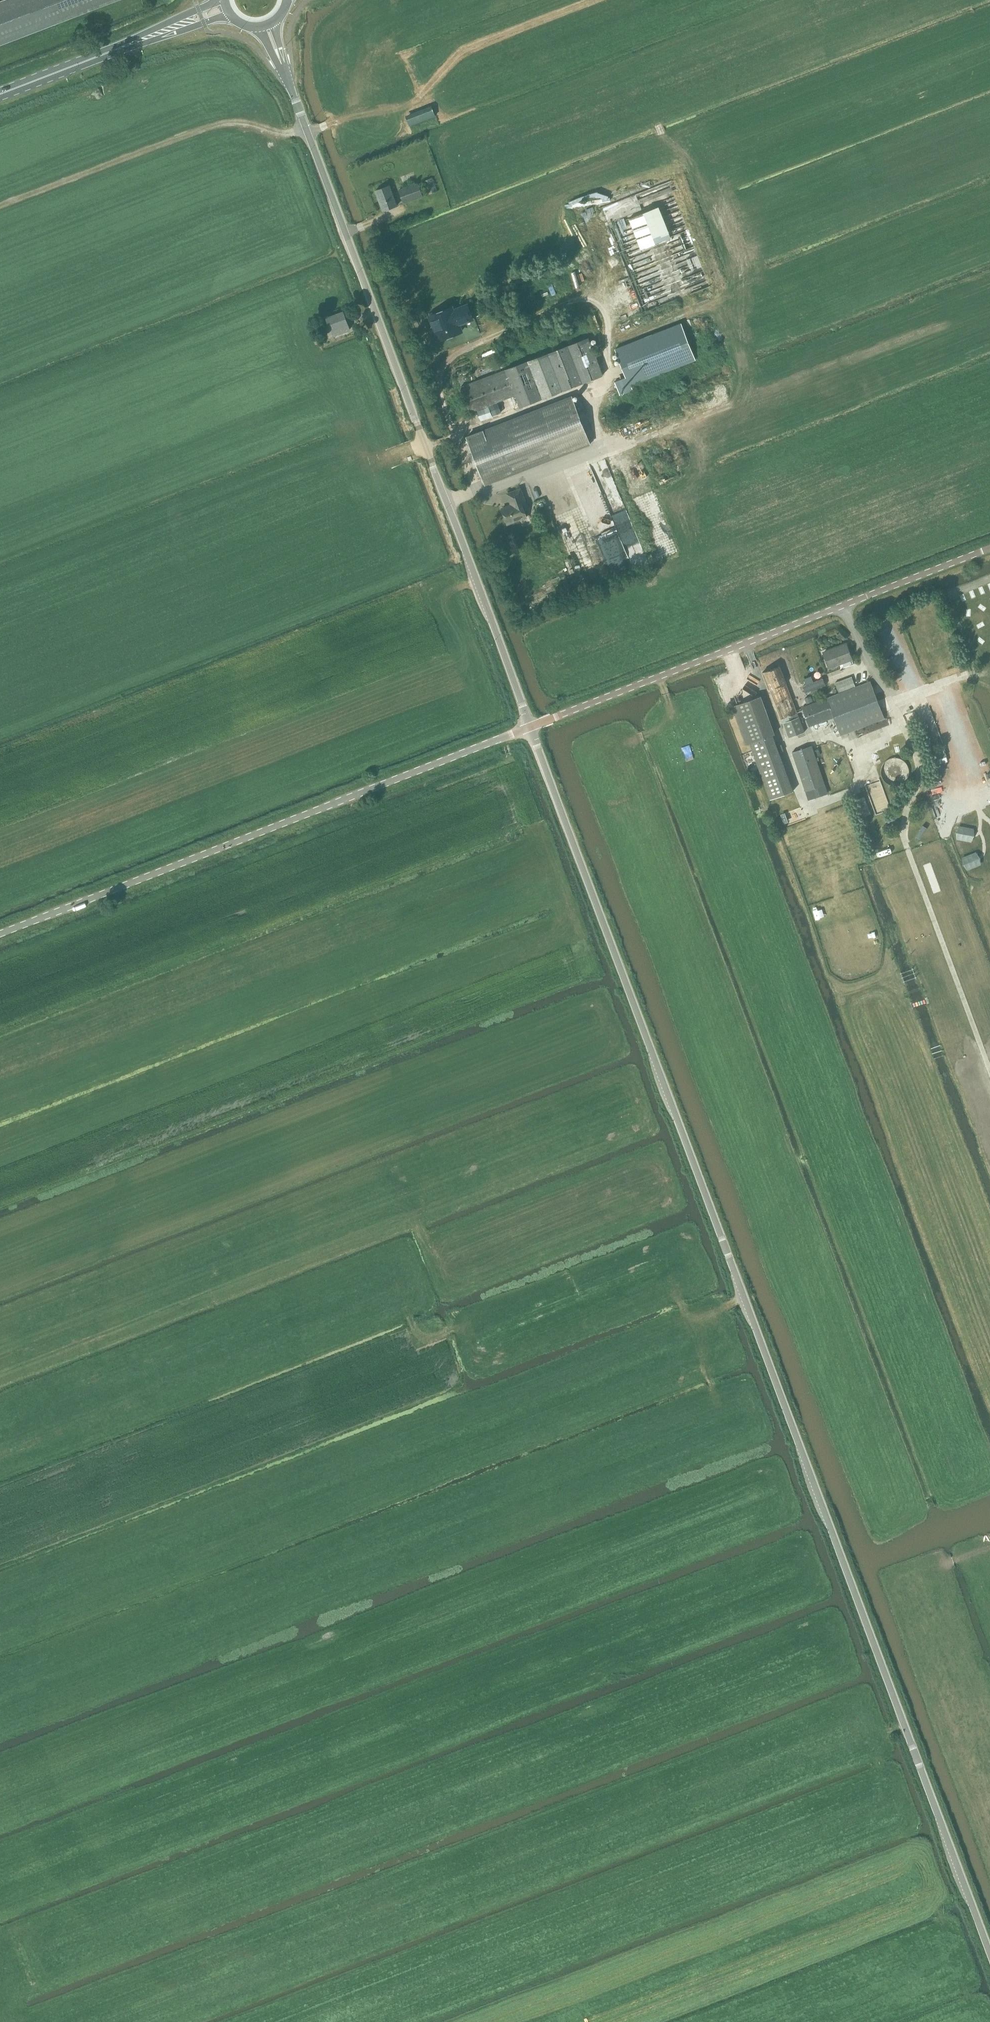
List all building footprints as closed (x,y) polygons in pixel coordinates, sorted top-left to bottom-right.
[(0,2),(0,45),(116,0),(4,0),(0,2)] [(400,116),(404,125),(434,115),(431,106),(400,116)] [(432,177),(423,181),(428,194),(437,190),(432,177)] [(404,204),(423,197),(418,184),(399,190),(404,204)] [(383,211),(398,206),(391,185),(376,191),(383,211)] [(659,206),(629,218),(641,248),(671,237),(659,206)] [(454,306),(430,316),(434,325),(432,328),(434,334),(437,334),(440,340),(463,331),(461,326),(475,321),(468,303),(455,308),(454,306)] [(343,309),(325,316),(333,338),(351,331),(343,309)] [(621,395),(633,390),(631,385),(696,360),(681,324),(616,349),(627,378),(616,382),(621,395)] [(589,338),(461,387),(471,413),(478,411),(479,416),(481,422),(510,410),(506,400),(511,399),(515,409),(520,407),(532,403),(542,399),(603,375),(589,338)] [(497,348),(482,355),(484,360),(499,353),(497,348)] [(487,485),(591,444),(572,396),(467,437),(487,485)] [(508,524),(527,518),(522,505),(526,504),(521,489),(508,494),(512,506),(503,509),(508,524)] [(829,669),(852,660),(846,644),(823,653),(829,669)] [(773,692),(776,701),(789,697),(786,688),(787,687),(780,667),(766,672),(772,692),(773,692)] [(840,694),(802,708),(809,727),(834,718),(840,736),(885,719),(871,682),(840,694)] [(760,696),(739,704),(732,706),(746,744),(750,743),(770,799),(793,791),(772,734),(774,734),(760,696)] [(789,738),(805,732),(799,717),(783,724),(789,738)] [(825,785),(812,745),(792,752),(806,791),(825,785)] [(882,769),(881,772),(882,775),(883,778),(885,781),(887,783),(890,785),(893,786),(896,786),(899,785),(902,784),(905,782),(907,780),(909,777),(909,774),(909,771),(909,767),(907,764),(905,762),(903,760),(900,759),(897,758),(893,758),(890,759),(887,761),(885,763),(883,766),(882,769)]
